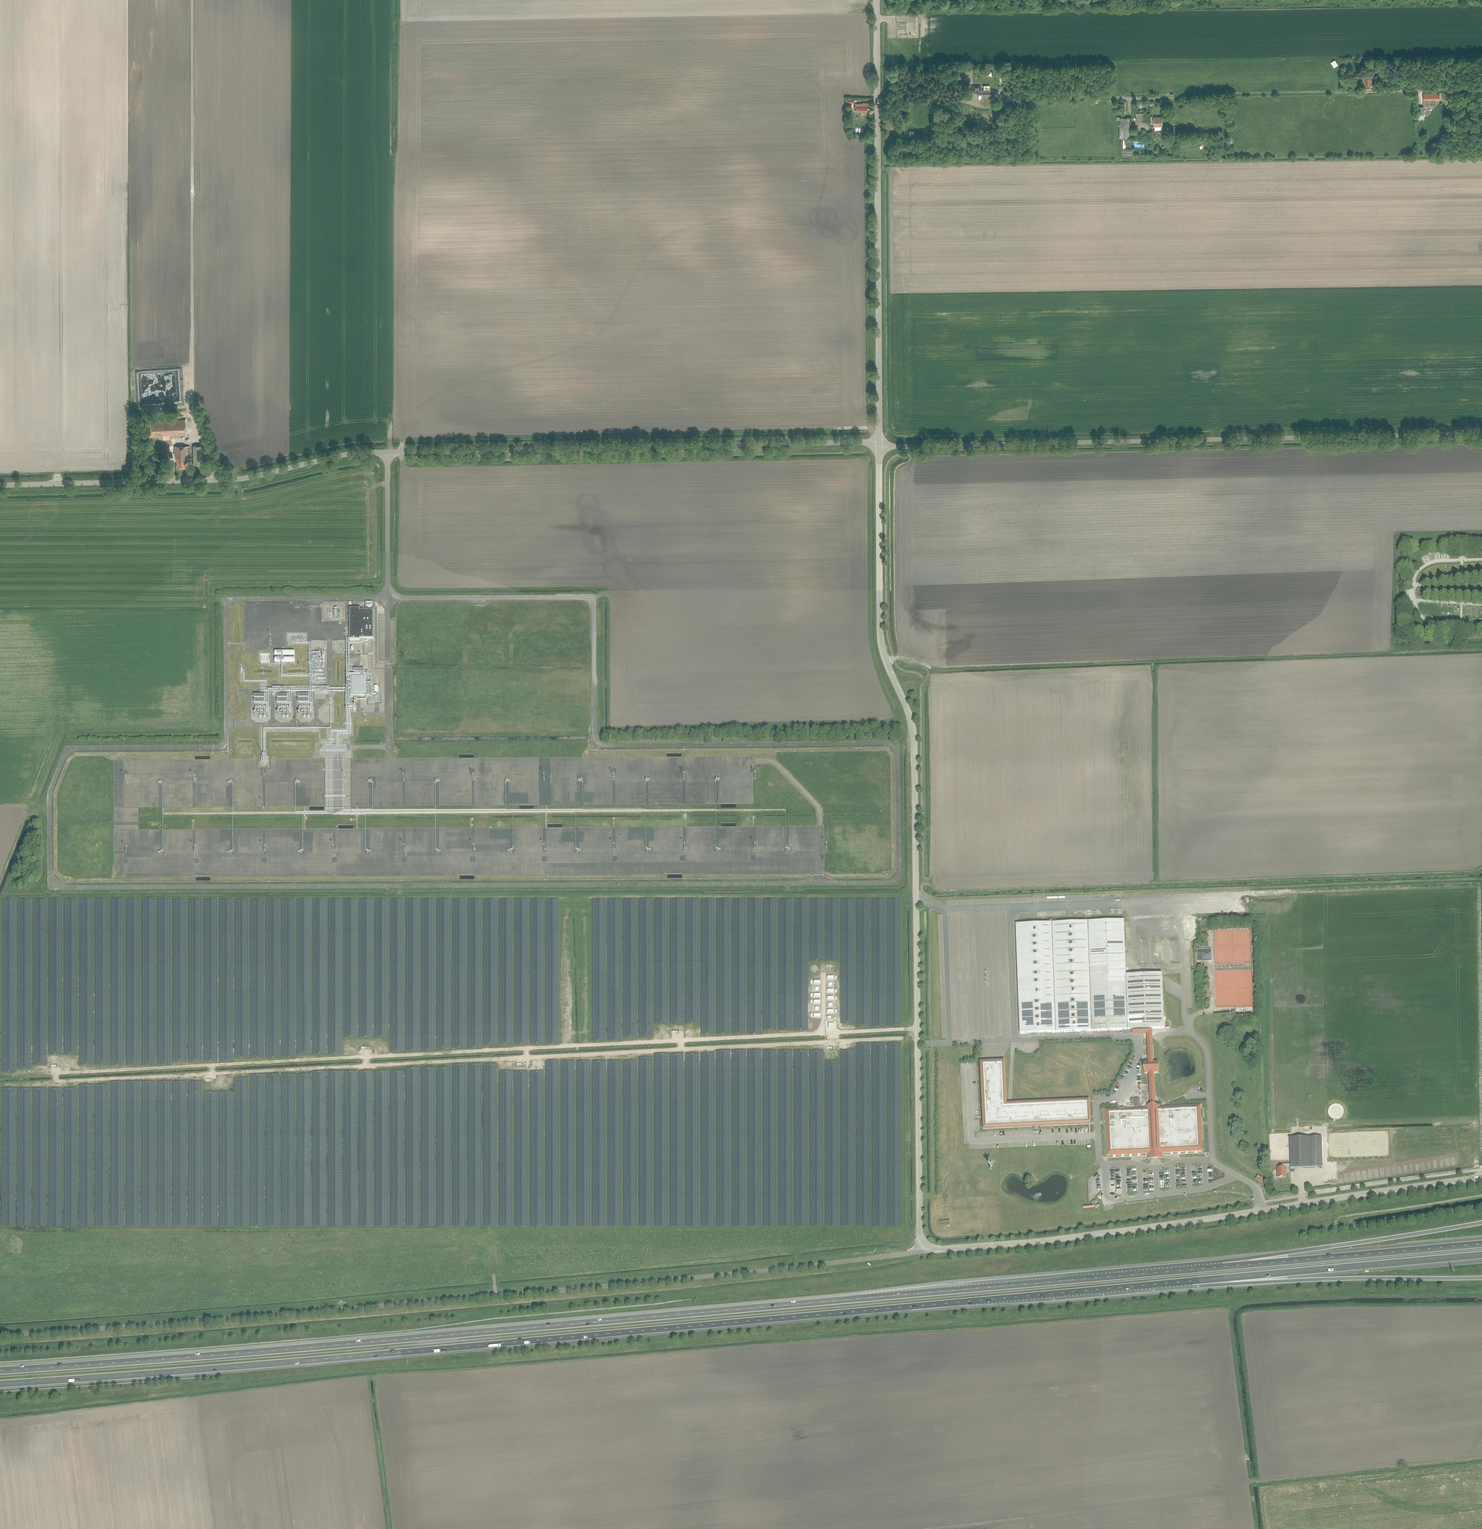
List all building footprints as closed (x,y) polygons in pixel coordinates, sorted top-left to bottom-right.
[(1370,87),(1373,87),(1373,74),(1363,74),(1363,89),(1370,88),(1370,87)] [(994,95),(995,95),(995,92),(994,92),(994,90),(982,90),(982,86),(973,86),(973,93),(982,93),(982,97),(994,97),(994,95)] [(1438,93),(1423,94),(1424,106),(1429,106),(1429,105),(1435,105),(1435,101),(1438,101),(1438,100),(1440,100),(1440,95),(1438,95),(1438,93)] [(867,110),(869,110),(869,105),(869,103),(862,103),(862,104),(855,104),(855,112),(867,112),(867,110)] [(1136,131),(1150,130),(1149,113),(1136,114),(1136,131)] [(1154,126),(1163,126),(1162,117),(1154,117),(1154,126)] [(1129,139),(1130,118),(1120,118),(1120,120),(1120,139),(1129,139)] [(169,440),(169,436),(186,435),(185,419),(150,421),(150,437),(163,436),(163,440),(169,440)] [(190,459),(190,446),(175,447),(175,456),(175,458),(176,458),(176,462),(177,462),(177,467),(188,467),(188,459),(190,459)] [(202,446),(197,446),(193,446),(193,465),(203,465),(202,446)] [(373,611),(360,611),(360,610),(350,610),(350,640),(360,640),(360,639),(373,639),(373,611)] [(298,656),(298,651),(277,651),(277,663),(295,662),(295,658),(289,658),(289,656),(298,656)] [(353,695),(371,694),(370,673),(369,673),(368,668),(357,669),(357,672),(361,672),(361,676),(360,676),(360,682),(357,682),(357,687),(352,687),(353,695)] [(262,715),(267,716),(269,696),(256,694),(255,703),(262,704),(262,708),(260,708),(260,712),(262,713),(262,715)] [(1059,924),(1016,925),(1019,1014),(1020,1035),(1059,1033),(1131,1030),(1131,1034),(1146,1033),(1148,1062),(1143,1063),(1143,1073),(1148,1072),(1150,1107),(1147,1107),(1147,1108),(1108,1110),(1110,1153),(1199,1149),(1197,1109),(1157,1110),(1157,1107),(1154,1107),(1153,1073),(1158,1073),(1157,1063),(1152,1063),(1151,1029),(1164,1029),(1163,1014),(1162,974),(1126,976),(1124,921),(1059,924)] [(1209,961),(1208,949),(1202,949),(1198,949),(1197,949),(1197,962),(1209,961)] [(1002,1063),(981,1064),(984,1127),(1034,1125),(1059,1124),(1088,1122),(1087,1102),(1059,1103),(1033,1105),(1004,1106),(1002,1063)] [(1126,1108),(1126,1102),(1126,1100),(1122,1100),(1122,1101),(1118,1102),(1118,1106),(1121,1106),(1121,1108),(1126,1108)] [(1290,1168),(1322,1167),(1322,1137),(1289,1138),(1290,1164),(1282,1164),(1282,1167),(1277,1167),(1277,1178),(1286,1178),(1285,1167),(1290,1167),(1290,1168)]
